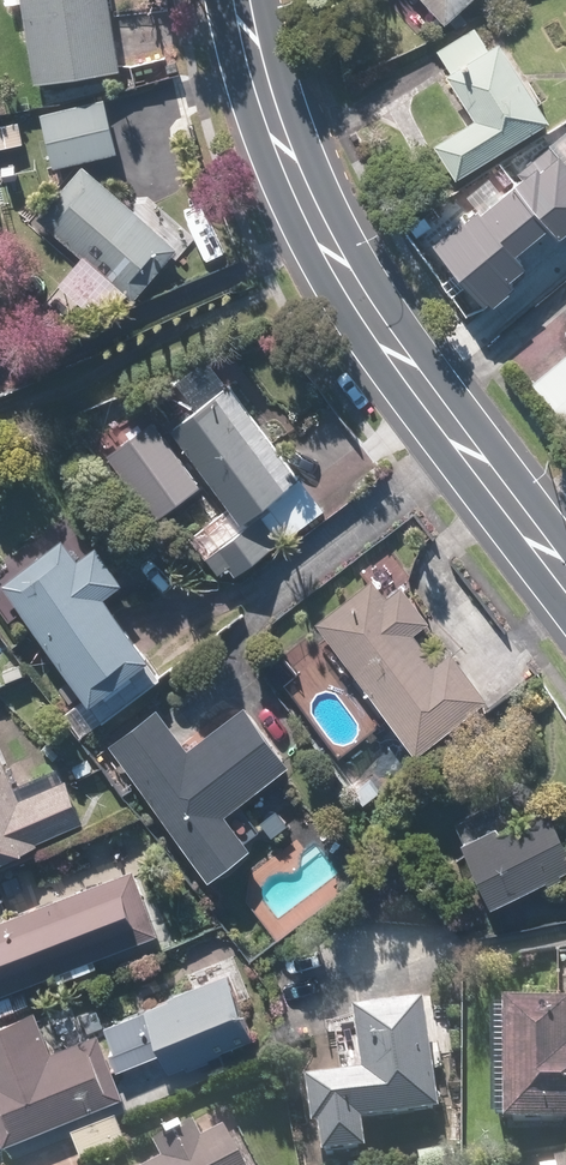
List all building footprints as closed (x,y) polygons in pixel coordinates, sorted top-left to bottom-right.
[(38,85),(124,71),(113,0),(24,0),(38,85)] [(449,26),(477,0),(426,0),(449,26)] [(464,177),(556,121),(507,40),(451,73),(480,119),(442,142),(464,177)] [(108,99),(42,115),(55,169),(121,153),(108,99)] [(14,164),(9,131),(0,132),(0,166),(14,164)] [(503,180),(548,237),(565,223),(565,153),(552,164),(541,150),(503,180)] [(183,248),(86,164),(40,217),(137,301),(183,248)] [(428,222),(470,284),(532,243),(490,181),(428,222)] [(532,380),(565,420),(565,419),(565,353),(532,380)] [(244,519),(302,475),(231,383),(173,427),(244,519)] [(5,582),(95,698),(154,652),(108,594),(127,580),(97,543),(79,557),(63,537),(5,582)] [(375,577),(318,620),(419,750),(489,696),(453,649),(439,660),(416,631),(431,620),(403,583),(388,594),(375,577)] [(158,705),(110,742),(213,874),(255,842),(229,809),(292,760),(246,702),(190,746),(158,705)] [(40,841),(39,838),(87,818),(69,776),(21,797),(0,749),(0,858),(40,841)] [(494,901),(547,877),(549,881),(565,874),(564,869),(565,868),(565,837),(551,804),(501,826),(499,822),(465,837),(494,901)] [(0,919),(0,992),(161,931),(136,867),(0,919)] [(255,1035),(230,971),(148,1007),(171,1068),(187,1061),(189,1067),(212,1058),(210,1053),(255,1035)] [(508,1000),(509,1124),(565,1125),(565,1000),(508,1000)] [(443,1111),(427,1001),(358,1011),(368,1074),(311,1082),(318,1129),(324,1128),(329,1157),(370,1151),(366,1122),(443,1111)] [(5,1143),(127,1094),(101,1031),(54,1050),(37,1008),(0,1023),(0,1130),(5,1143)] [(229,1126),(204,1139),(195,1121),(155,1142),(164,1160),(154,1164),(249,1164),(229,1126)]
